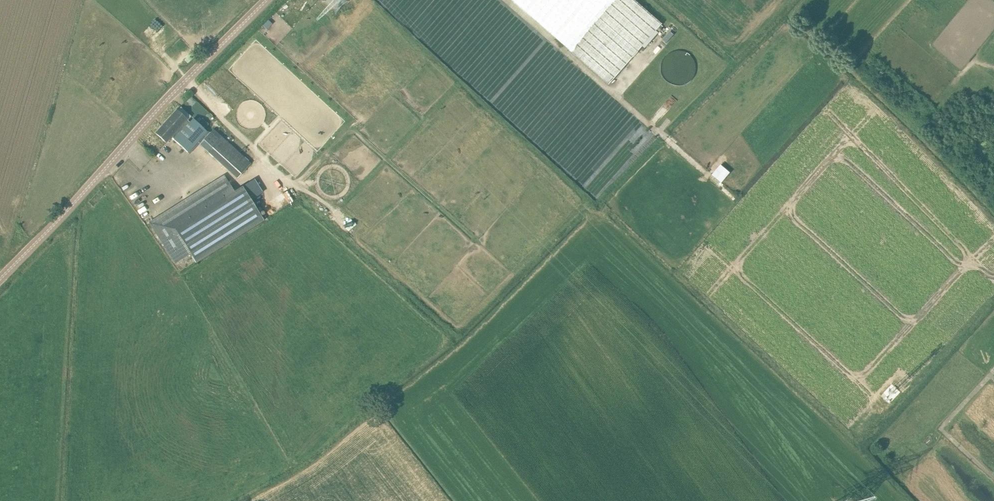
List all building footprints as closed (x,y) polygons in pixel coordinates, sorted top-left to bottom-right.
[(609,84),(663,24),(636,0),(513,0),(609,84)] [(187,119),(177,110),(155,133),(166,143),(171,136),(187,119)] [(187,119),(171,136),(174,139),(173,140),(188,153),(207,132),(192,119),(190,122),(187,119)] [(237,178),(252,163),(222,136),(207,151),(237,178)] [(715,159),(710,165),(726,178),(731,171),(715,159)] [(175,264),(191,254),(196,262),(264,220),(242,185),(234,190),(224,174),(149,221),(175,264)]
